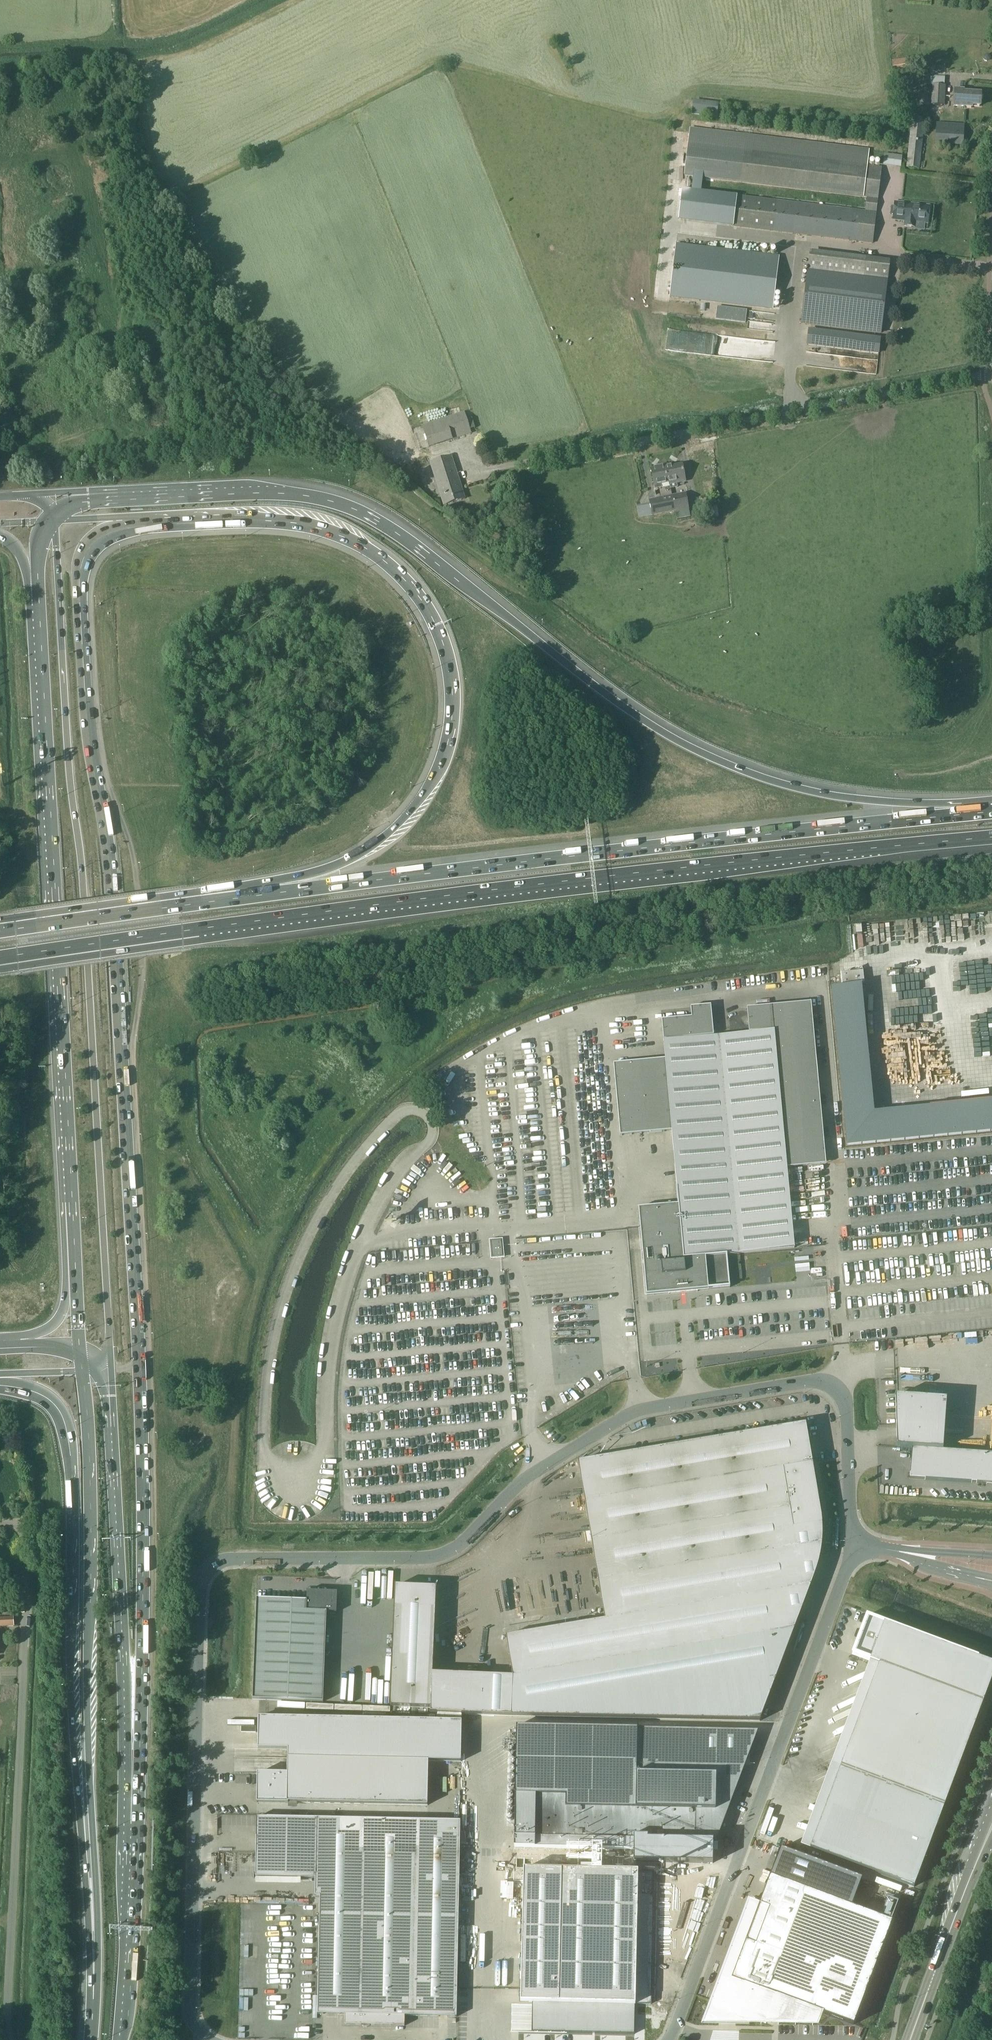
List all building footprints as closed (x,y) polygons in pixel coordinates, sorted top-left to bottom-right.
[(913,68),(912,57),(892,60),(894,71),(913,68)] [(933,79),(931,105),(945,106),(946,91),(945,91),(945,86),(944,86),(945,79),(933,79)] [(964,90),(955,90),(954,106),(973,107),(973,106),(980,107),(981,93),(964,92),(964,90)] [(925,118),(912,117),(906,167),(920,169),(925,118)] [(869,151),(690,129),(685,175),(866,197),(864,210),(737,195),(733,227),(872,243),(881,168),(867,166),(869,151)] [(964,132),(936,131),(936,144),(963,146),(964,132)] [(909,203),(895,202),(893,219),(904,221),(903,226),(915,227),(915,222),(928,223),(930,205),(913,204),(913,205),(909,204),(909,203)] [(776,281),(778,257),(713,249),(676,245),(670,296),(772,308),(776,281)] [(808,272),(801,323),(881,333),(881,329),(887,282),(889,263),(810,253),(808,272)] [(472,433),(465,411),(422,425),(429,448),(453,440),(453,439),(472,433)] [(465,498),(451,456),(430,463),(444,505),(465,498)] [(401,459),(397,463),(402,467),(406,463),(401,459)] [(418,465),(423,480),(431,477),(429,469),(430,469),(428,463),(418,465)] [(666,468),(665,466),(651,469),(654,485),(656,485),(657,488),(661,487),(660,484),(669,482),(670,484),(670,487),(676,486),(675,483),(685,481),(682,465),(666,468)] [(651,497),(650,490),(636,493),(637,500),(651,497)] [(672,495),(675,511),(677,520),(690,517),(689,509),(686,492),(672,495)] [(652,516),(675,511),(672,495),(648,500),(652,516)] [(643,508),(632,508),(633,517),(643,517),(643,508)] [(864,984),(863,971),(841,973),(843,985),(864,984)] [(691,1017),(661,1020),(663,1040),(714,1036),(711,1005),(690,1007),(691,1017)] [(772,1006),(747,1008),(749,1032),(774,1030),(772,1006)] [(666,1059),(613,1064),(620,1136),(641,1134),(673,1131),(666,1059)] [(816,1060),(776,1064),(779,1094),(808,1092),(810,1111),(781,1114),(783,1144),(824,1140),(816,1060)] [(930,1106),(930,1107),(933,1137),(991,1131),(991,1101),(931,1107),(930,1106)] [(679,1204),(638,1208),(647,1295),(683,1292),(730,1287),(727,1254),(684,1258),(679,1204)] [(501,1240),(491,1241),(492,1257),(503,1256),(501,1240)] [(559,1311),(570,1310),(570,1313),(581,1312),(579,1292),(557,1294),(559,1311)] [(903,1427),(905,1397),(895,1397),(896,1427),(903,1427)] [(595,1622),(506,1637),(513,1677),(511,1716),(760,1721),(762,1716),(761,1716),(766,1705),(762,1705),(757,1676),(776,1673),(772,1646),(789,1643),(794,1629),(798,1619),(794,1629),(790,1630),(783,1591),(803,1587),(793,1529),(812,1525),(813,1525),(814,1525),(815,1525),(815,1524),(816,1524),(816,1523),(817,1523),(817,1522),(818,1522),(818,1521),(819,1521),(819,1520),(819,1519),(820,1519),(820,1518),(820,1517),(820,1516),(820,1515),(820,1514),(820,1513),(816,1491),(811,1464),(812,1464),(805,1424),(578,1462),(604,1617),(594,1619),(595,1622)] [(942,1450),(911,1448),(909,1479),(991,1484),(991,1454),(942,1450)] [(21,1483),(28,1481),(25,1470),(18,1472),(21,1483)] [(28,1523),(37,1516),(32,1510),(23,1517),(28,1523)] [(436,1588),(395,1586),(390,1707),(431,1708),(436,1588)] [(332,1591),(306,1590),(306,1600),(256,1598),(252,1700),(323,1702),(327,1612),(337,1613),(338,1597),(336,1597),(337,1592),(332,1592),(332,1591)] [(841,1767),(810,1848),(914,1887),(991,1678),(991,1663),(866,1616),(852,1654),(879,1664),(871,1668),(874,1676),(866,1680),(870,1689),(861,1692),(865,1701),(857,1705),(861,1713),(857,1715),(859,1718),(850,1722),(854,1730),(846,1734),(850,1742),(841,1746),(845,1755),(837,1759),(841,1767)] [(14,1626),(14,1617),(0,1617),(0,1627),(14,1626)] [(432,1674),(431,1713),(511,1716),(511,1711),(513,1677),(432,1674)] [(288,1749),(288,1758),(428,1760),(428,1761),(461,1762),(462,1721),(269,1717),(259,1717),(258,1726),(259,1726),(258,1732),(257,1732),(258,1732),(258,1749),(288,1749)] [(516,1726),(514,1836),(643,1839),(643,1862),(713,1863),(713,1840),(715,1840),(716,1765),(696,1764),(697,1730),(516,1726)] [(428,1760),(288,1758),(288,1774),(258,1774),(257,1802),(426,1806),(428,1761),(428,1760)] [(456,2017),(460,1821),(257,1817),(255,1877),(315,1878),(315,1896),(320,1896),(317,2014),(344,2015),(344,2025),(404,2026),(404,2016),(456,2017)] [(514,1836),(513,1881),(523,1881),(520,2002),(532,2002),(568,2003),(567,2033),(634,2035),(635,2004),(651,2005),(657,2005),(659,1871),(654,1871),(642,1871),(643,1862),(643,1839),(514,1836)] [(759,1904),(721,2007),(751,2018),(765,2023),(775,1996),(854,2025),(892,1922),(892,1921),(851,1906),(862,1878),(780,1848),(770,1876),(759,1904)] [(887,1900),(881,1915),(891,1919),(897,1904),(887,1900)] [(467,1983),(468,1964),(460,1964),(459,1982),(467,1983)]
